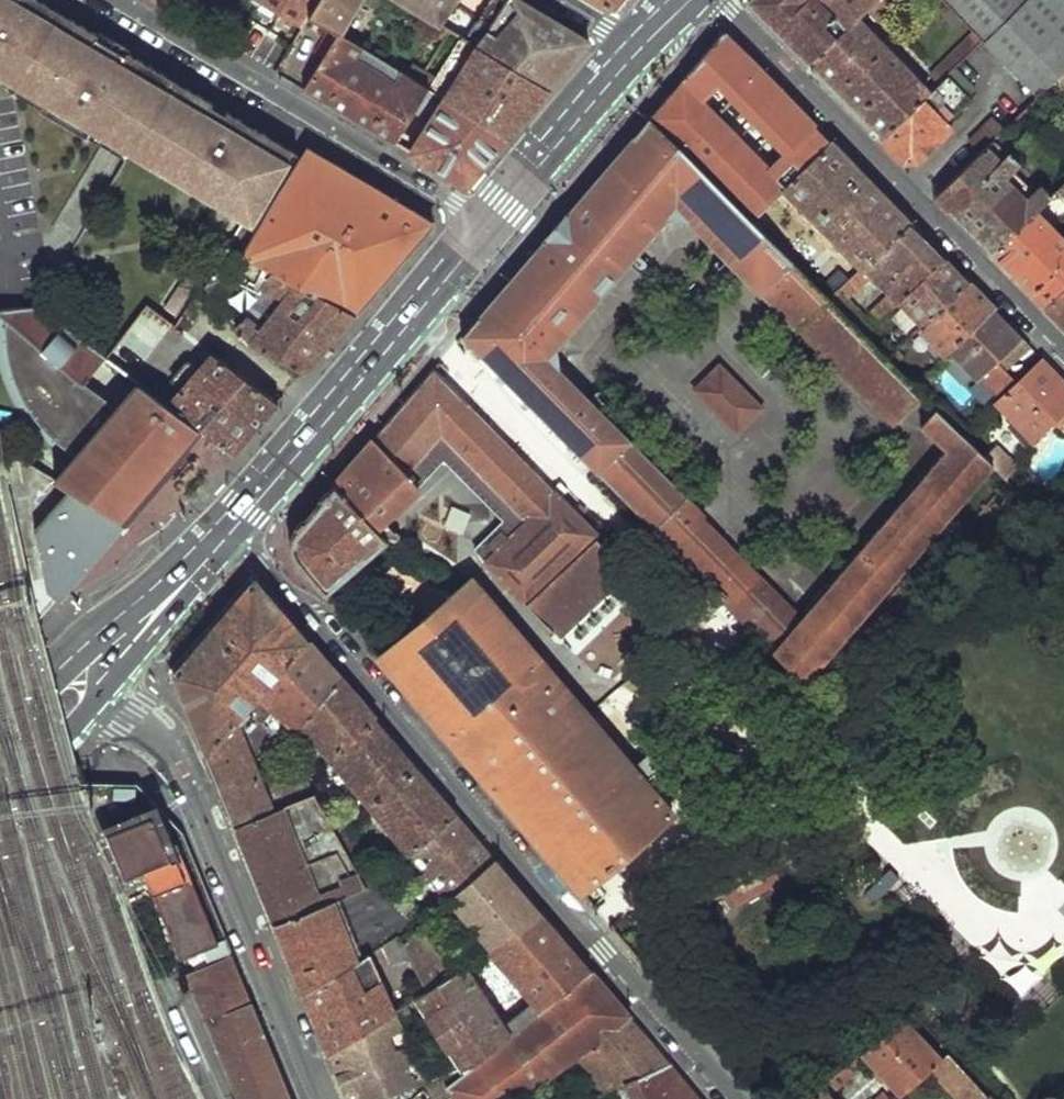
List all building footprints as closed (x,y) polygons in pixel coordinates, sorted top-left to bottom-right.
[(19,80),(45,96),(40,104),(39,106),(85,133),(86,132),(91,124),(132,148),(246,216),(227,245),(243,253),(302,159),(37,0),(0,0),(0,69),(19,80)] [(302,22),(306,15),(315,0),(263,0),(302,22)] [(306,15),(327,29),(335,33),(355,0),(315,0),(306,15)] [(454,0),(399,0),(435,21),(438,23),(451,2),(455,4),(456,3),(454,2),(454,0)] [(463,38),(476,45),(506,0),(489,0),(463,38)] [(523,0),(506,0),(476,45),(548,87),(589,40),(523,0)] [(613,11),(623,0),(595,0),(613,11)] [(749,2),(810,65),(814,61),(847,28),(820,0),(750,0),(749,2)] [(847,28),(857,18),(865,10),(875,0),(820,0),(847,28)] [(865,10),(876,21),(899,0),(875,0),(865,10)] [(976,29),(985,38),(1024,0),(947,0),(976,29)] [(985,38),(1040,94),(1059,75),(1063,71),(1063,0),(1024,0),(985,38)] [(847,28),(814,61),(886,133),(922,99),(931,90),(857,18),(847,28)] [(435,21),(430,31),(441,38),(443,35),(447,28),(438,23),(435,21)] [(427,89),(443,98),(506,137),(548,87),(476,45),(463,38),(447,28),(443,35),(473,53),(450,87),(422,72),(416,82),(427,89)] [(327,29),(313,51),(321,56),(335,33),(327,29)] [(976,29),(934,68),(943,78),(948,73),(985,38),(976,29)] [(723,32),(681,80),(768,170),(813,123),(723,32)] [(302,87),(394,142),(427,89),(416,82),(404,74),(403,74),(400,79),(395,86),(367,69),(374,56),(335,33),(321,56),(302,87)] [(378,66),(400,79),(403,74),(382,61),(378,66)] [(409,65),(404,74),(416,82),(422,72),(409,65)] [(931,90),(922,99),(945,122),(971,95),(948,73),(943,78),(931,90)] [(45,96),(19,80),(14,89),(40,104),(45,96)] [(681,80),(649,117),(751,221),(784,186),(829,139),(813,123),(768,170),(681,80)] [(443,98),(410,152),(465,185),(506,137),(443,98)] [(886,133),(882,138),(908,164),(917,163),(951,128),(945,122),(922,99),(886,133)] [(994,115),(968,138),(981,150),(983,148),(997,135),(1005,127),(994,115)] [(648,116),(460,335),(655,530),(683,501),(687,497),(559,368),(554,351),(668,220),(688,222),(799,330),(803,326),(829,300),(751,221),(649,117),(648,116)] [(132,148),(91,124),(86,132),(127,156),(132,148)] [(997,135),(983,148),(995,161),(1008,147),(997,135)] [(829,139),(784,186),(862,267),(909,220),(829,139)] [(302,159),(243,253),(354,313),(433,221),(309,147),(302,159)] [(981,150),(936,193),(993,251),(1035,208),(1051,192),(1039,179),(1026,193),(1006,173),(1019,159),(1008,147),(995,161),(983,148),(981,150)] [(993,251),(1047,306),(1063,289),(1063,238),(1035,208),(993,251)] [(897,303),(901,299),(945,256),(909,220),(862,267),(829,300),(865,335),(897,303)] [(203,285),(250,343),(304,371),(354,313),(243,253),(227,245),(226,244),(203,285)] [(945,256),(901,299),(924,322),(967,279),(945,256)] [(924,322),(920,326),(945,353),(949,349),(993,306),(967,279),(924,322)] [(1047,306),(1063,324),(1063,289),(1047,306)] [(829,300),(803,326),(900,422),(925,396),(914,384),(865,335),(829,300)] [(40,306),(9,310),(12,357),(13,368),(14,376),(17,382),(19,389),(24,399),(29,409),(37,419),(45,427),(48,430),(53,435),(68,447),(73,451),(82,461),(68,487),(75,492),(119,518),(183,441),(190,446),(205,430),(167,402),(137,378),(134,376),(116,404),(111,397),(105,390),(99,387),(96,387),(92,387),(91,384),(90,381),(104,353),(40,306)] [(145,306),(107,356),(134,376),(137,378),(176,328),(145,306)] [(993,306),(949,349),(978,379),(981,376),(1022,334),(993,306)] [(1022,334),(981,376),(991,387),(1033,346),(1022,334)] [(205,430),(234,451),(277,402),(208,351),(167,402),(205,430)] [(995,402),(1034,441),(1058,417),(1063,423),(1063,377),(1042,355),(995,402)] [(734,434),(764,405),(719,359),(689,387),(734,434)] [(432,368),(331,485),(373,530),(441,459),(503,522),(474,549),(476,551),(484,559),(550,630),(622,565),(597,538),(595,531),(432,368)] [(758,575),(730,604),(806,679),(992,463),(985,457),(970,441),(963,434),(959,430),(943,414),(939,409),(922,427),(946,451),(923,476),(921,473),(901,496),(905,498),(830,585),(827,583),(809,604),(811,606),(801,616),(758,575)] [(190,446),(183,441),(119,518),(124,522),(190,446)] [(998,444),(985,457),(992,463),(1007,479),(1021,466),(998,444)] [(293,544),(293,548),(293,551),(293,554),(295,558),(296,561),(294,564),(323,598),(386,543),(373,530),(331,485),(296,526),(298,528),(296,531),(295,534),(294,538),(293,540),(293,544)] [(38,532),(51,592),(59,599),(124,522),(119,518),(75,492),(38,532)] [(683,501),(655,530),(730,604),(758,575),(683,501)] [(476,551),(465,561),(472,571),(484,559),(476,551)] [(391,648),(378,660),(581,894),(673,814),(469,579),(391,648)] [(253,580),(170,675),(204,755),(246,708),(307,642),(282,613),(253,580)] [(378,633),(364,644),(378,660),(391,648),(378,633)] [(338,679),(299,724),(329,761),(375,721),(357,700),(338,679)] [(375,721),(329,761),(368,807),(415,767),(404,755),(375,721)] [(292,733),(285,741),(307,781),(316,773),(292,733)] [(319,760),(315,765),(319,770),(324,765),(319,760)] [(415,767),(368,807),(407,855),(455,813),(434,790),(415,767)] [(316,773),(307,781),(314,794),(337,834),(342,830),(349,824),(316,773)] [(272,811),(234,828),(273,923),(366,886),(337,834),(314,794),(272,811)] [(357,807),(352,812),(357,817),(362,813),(357,807)] [(362,813),(357,817),(361,823),(367,818),(362,813)] [(455,813),(407,855),(408,856),(445,894),(435,903),(439,908),(449,900),(495,860),(475,837),(455,813)] [(163,846),(152,816),(105,834),(122,876),(145,867),(180,956),(215,943),(175,841),(163,846)] [(342,830),(337,834),(366,886),(368,889),(376,883),(382,877),(342,830)] [(495,860),(449,900),(493,948),(543,916),(514,882),(495,860)] [(366,886),(273,923),(302,994),(398,934),(402,940),(418,927),(418,926),(376,883),(368,889),(366,886)] [(493,948),(491,950),(535,1012),(589,969),(566,943),(543,916),(493,948)] [(402,940),(399,943),(422,985),(426,992),(465,966),(485,954),(480,947),(471,953),(469,949),(446,964),(418,927),(402,940)] [(398,934),(302,994),(328,1055),(393,1013),(388,999),(422,985),(399,943),(402,940),(398,934)] [(230,954),(184,973),(237,1098),(290,1098),(253,1010),(230,954)] [(415,998),(414,999),(417,1003),(454,1061),(458,1067),(477,1060),(506,1036),(465,966),(426,992),(415,998)] [(328,1055),(346,1098),(378,1098),(424,1081),(420,1073),(404,1037),(420,1029),(411,1010),(417,1003),(414,999),(393,1013),(328,1055)] [(911,1008),(901,1017),(909,1026),(919,1017),(911,1008)] [(901,1017),(861,1053),(898,1095),(929,1068),(939,1059),(909,1026),(901,1017)] [(929,1068),(956,1098),(987,1098),(992,1095),(950,1050),(939,1059),(929,1068)] [(572,1056),(566,1061),(570,1066),(577,1062),(572,1056)] [(854,1059),(820,1089),(828,1097),(862,1068),(854,1059)] [(378,1098),(430,1098),(446,1085),(477,1060),(458,1067),(424,1081),(378,1098)] [(439,1064),(420,1073),(424,1081),(458,1067),(454,1061),(439,1064)] [(809,1098),(830,1098),(828,1097),(820,1089),(809,1098)]
